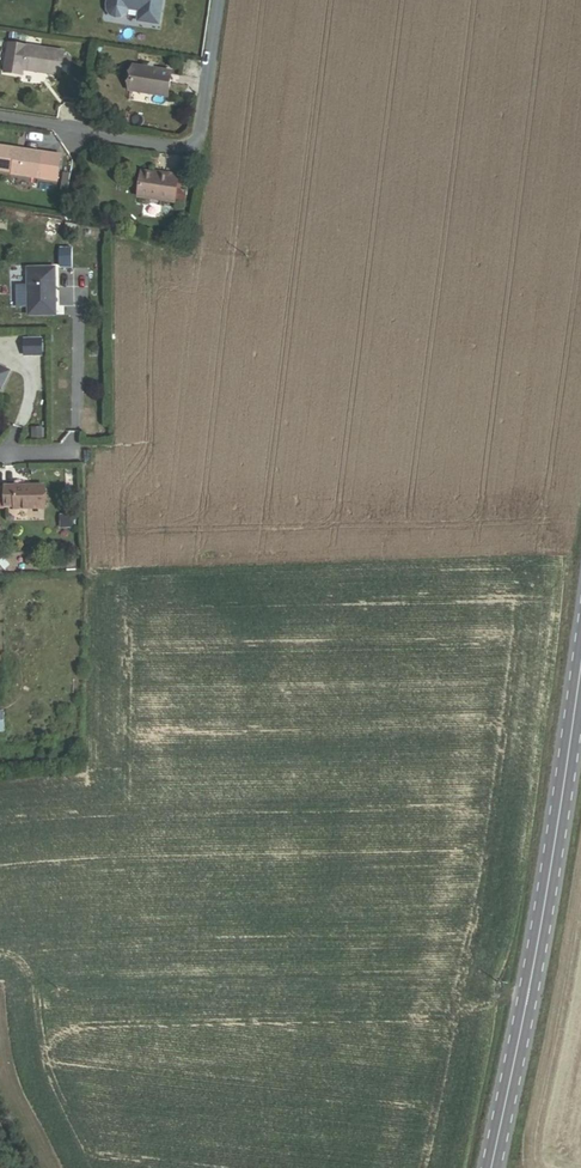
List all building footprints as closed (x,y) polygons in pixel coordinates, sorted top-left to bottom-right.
[(134,0),(112,0),(110,11),(111,16),(114,21),(119,23),(126,23),(130,20),(133,15),(144,17),(142,28),(161,31),(166,5),(142,0),(141,3),(133,1),(134,0)] [(23,75),(61,82),(65,59),(10,49),(5,77),(22,80),(23,75)] [(132,96),(169,102),(172,79),(135,73),(132,96)] [(61,155),(0,146),(0,171),(12,172),(12,174),(57,181),(61,155)] [(176,188),(178,174),(168,173),(167,175),(154,173),(154,171),(142,169),(138,197),(174,203),(174,201),(176,188)] [(184,203),(186,190),(176,188),(174,201),(184,203)] [(28,315),(55,315),(54,267),(27,268),(28,315)] [(41,339),(24,339),(25,355),(41,355),(41,339)] [(9,371),(0,367),(0,389),(9,371)] [(14,511),(43,510),(43,488),(4,490),(5,509),(13,508),(14,511)] [(14,1158),(0,1163),(0,1167),(5,1167),(9,1167),(18,1167),(14,1158)]
